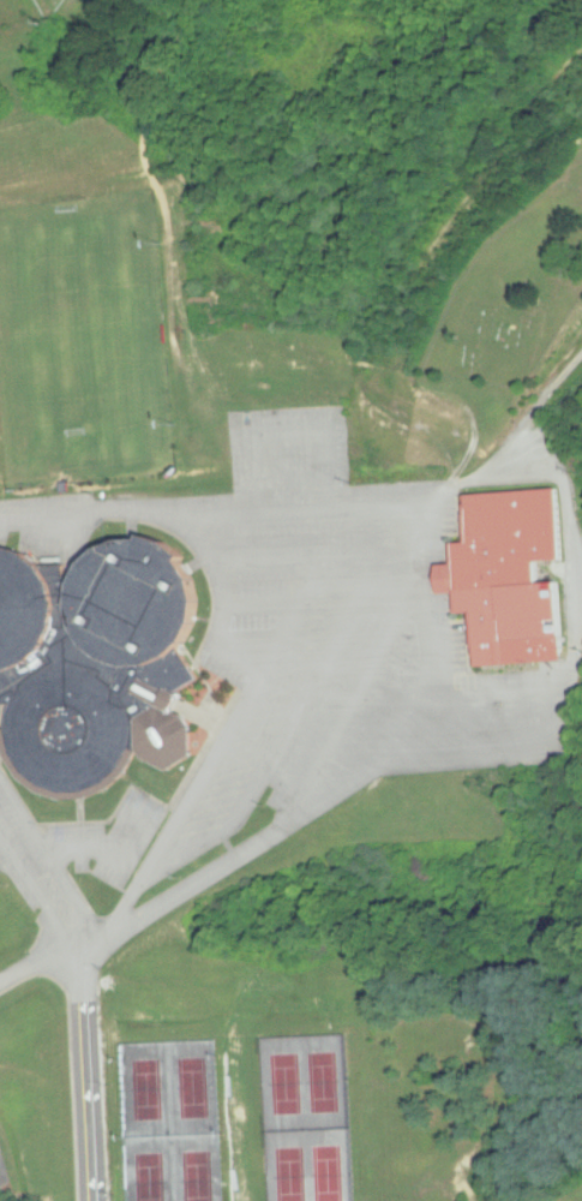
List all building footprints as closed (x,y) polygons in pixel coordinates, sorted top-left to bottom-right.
[(559,492),(564,558),(541,560),(544,586),(565,585),(571,663),(482,670),(478,616),(466,617),(463,597),(442,598),(439,568),(458,567),(456,546),(475,545),(472,498),(559,492)] [(126,540),(148,539),(168,545),(185,558),(197,575),(203,596),(200,617),(192,637),(179,653),(166,661),(151,665),(137,667),(122,664),(103,656),(88,641),(78,622),(76,602),(79,580),(90,562),(97,556),(106,548),(126,540)] [(6,673),(0,673),(0,546),(14,549),(32,558),(47,574),(55,593),(58,614),(53,634),(42,652),(25,665),(6,673)] [(32,558),(97,556),(90,562),(79,580),(76,602),(78,622),(88,641),(103,656),(122,664),(114,685),(97,673),(76,667),(54,668),(34,676),(18,691),(6,673),(25,665),(42,652),(53,634),(58,614),(55,593),(47,574),(32,558)] [(10,706),(18,691),(6,673),(0,673),(0,708),(10,706)]
